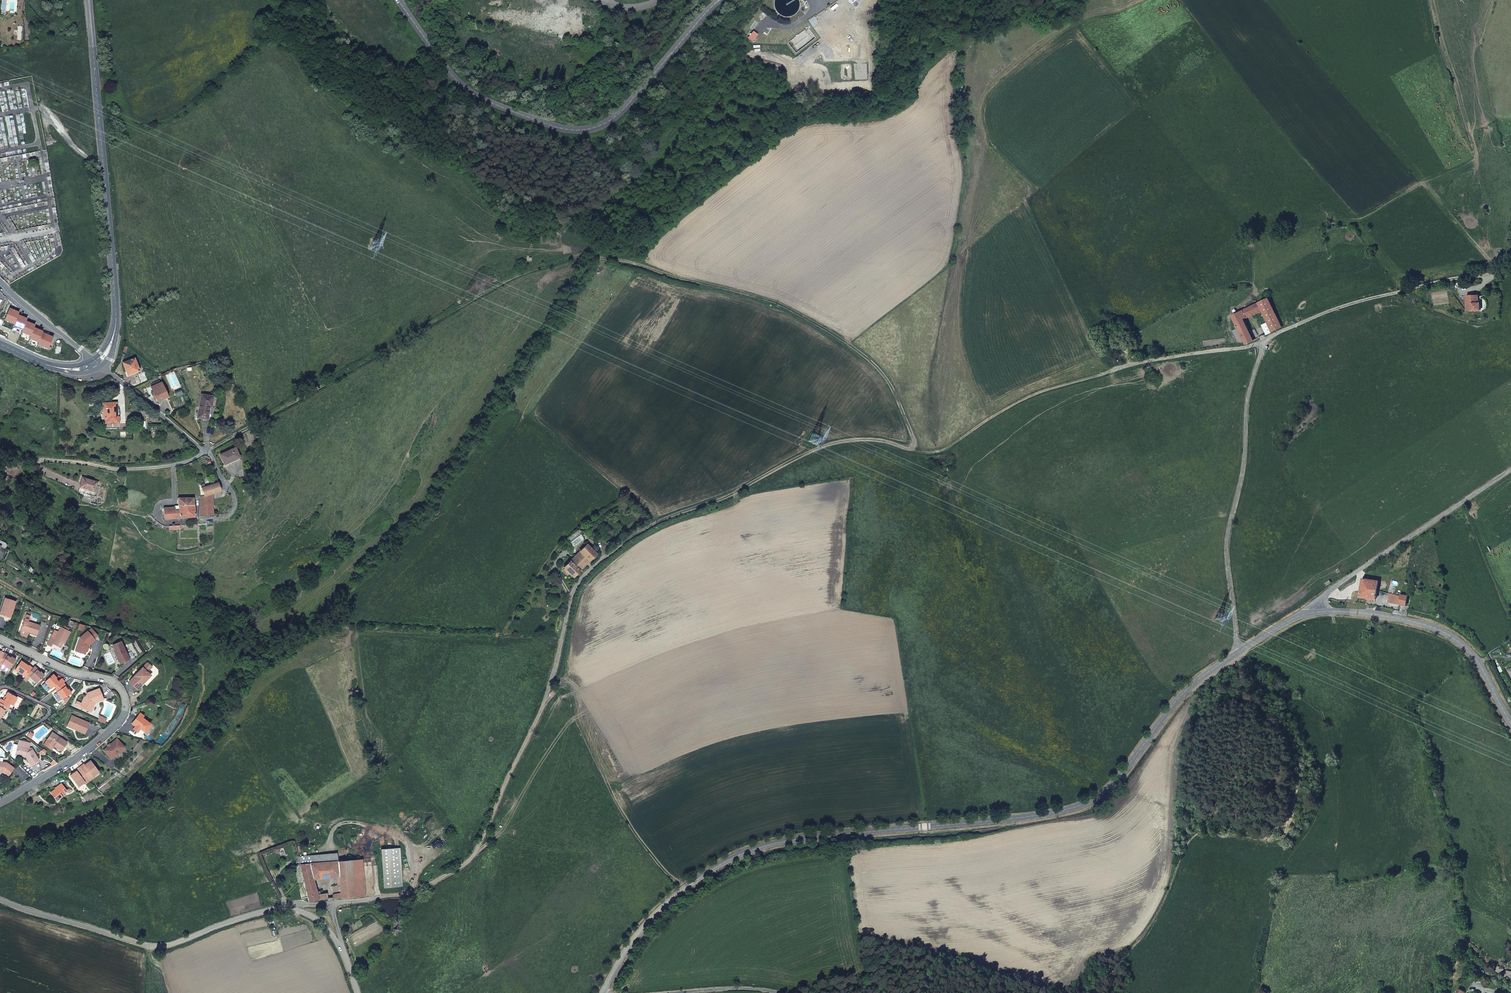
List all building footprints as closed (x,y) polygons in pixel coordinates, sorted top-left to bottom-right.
[(1267,336),(1281,330),(1266,300),(1231,318),(1235,327),(1233,328),(1234,331),(1237,330),(1245,346),(1258,340),(1256,335),(1253,337),(1246,321),(1262,313),(1267,324),(1263,326),(1267,336)] [(1471,315),(1479,315),(1478,307),(1476,307),(1476,300),(1464,300),(1465,314),(1471,314),(1471,315)] [(14,324),(18,314),(20,311),(15,309),(10,307),(5,319),(14,324)] [(22,329),(26,321),(27,317),(23,316),(18,314),(14,324),(14,326),(22,329)] [(31,335),(34,327),(35,324),(30,322),(26,321),(22,329),(21,332),(31,335)] [(39,342),(43,332),(43,330),(39,328),(34,327),(31,335),(29,338),(39,342)] [(48,348),(53,336),(48,334),(43,332),(39,342),(38,344),(48,348)] [(134,358),(121,363),(126,376),(139,371),(134,358)] [(157,402),(166,399),(160,383),(159,384),(151,387),(157,402)] [(200,395),(196,418),(207,420),(209,407),(211,407),(212,397),(200,395)] [(103,417),(101,417),(102,423),(118,422),(117,410),(116,410),(115,403),(102,403),(103,417)] [(234,450),(220,456),(224,465),(238,459),(234,450)] [(98,483),(96,482),(82,478),(78,487),(79,488),(78,492),(91,497),(94,496),(97,494),(98,483)] [(211,484),(199,489),(200,492),(202,492),(202,497),(200,498),(199,517),(212,515),(212,495),(220,491),(216,480),(211,482),(211,484)] [(193,498),(182,499),(182,504),(177,504),(177,506),(178,509),(174,510),(174,508),(162,509),(163,521),(193,518),(193,498)] [(578,530),(565,539),(568,543),(583,532),(578,530)] [(585,546),(573,557),(583,567),(595,554),(585,546)] [(583,567),(573,557),(568,562),(562,568),(573,579),(583,567)] [(1359,601),(1373,604),(1374,604),(1378,585),(1368,583),(1368,581),(1362,580),(1359,601)] [(0,611),(0,614),(11,618),(17,601),(4,597),(0,611)] [(1398,609),(1406,610),(1408,599),(1400,597),(1400,601),(1388,599),(1386,608),(1398,610),(1398,609)] [(29,621),(24,620),(21,630),(29,632),(37,635),(41,625),(29,621)] [(71,632),(60,627),(58,631),(54,630),(47,644),(51,646),(53,644),(61,648),(63,643),(65,644),(71,632)] [(88,630),(95,639),(98,636),(91,627),(88,630)] [(89,644),(95,639),(88,630),(80,637),(81,639),(79,640),(75,651),(85,654),(89,644)] [(131,659),(122,640),(112,645),(115,651),(114,652),(120,664),(131,659)] [(3,653),(0,658),(0,665),(1,663),(2,663),(8,667),(9,668),(15,659),(11,656),(10,657),(7,655),(7,654),(3,652),(3,653)] [(14,670),(23,676),(26,673),(31,668),(20,660),(14,670)] [(148,662),(143,667),(148,672),(153,667),(148,662)] [(31,668),(26,673),(29,676),(35,683),(43,676),(39,671),(38,672),(35,669),(36,668),(33,665),(31,668)] [(143,667),(129,681),(138,690),(152,675),(148,672),(143,667)] [(63,682),(64,681),(61,678),(57,682),(55,680),(56,678),(52,674),(44,682),(51,689),(53,686),(55,688),(63,682)] [(65,685),(63,682),(55,688),(54,689),(62,699),(71,693),(68,689),(67,689),(64,686),(65,685)] [(84,695),(81,703),(79,706),(90,711),(94,702),(102,698),(98,688),(86,693),(87,695),(85,696),(84,695)] [(7,707),(9,704),(12,705),(16,697),(6,691),(4,696),(5,697),(3,700),(0,699),(0,703),(7,707)] [(145,733),(152,724),(143,718),(145,716),(140,712),(131,724),(135,726),(133,729),(138,733),(141,729),(145,733)] [(75,730),(84,734),(89,723),(71,716),(68,724),(76,727),(75,730)] [(67,742),(52,732),(47,740),(52,744),(53,743),(55,744),(54,746),(61,751),(67,742)] [(117,738),(103,750),(111,760),(125,747),(117,738)] [(17,745),(15,754),(20,755),(22,754),(25,755),(25,756),(30,765),(38,760),(31,748),(28,747),(30,743),(20,740),(19,745),(17,745)] [(52,750),(54,746),(55,744),(53,743),(52,744),(47,740),(44,744),(52,750)] [(79,767),(90,781),(94,778),(93,776),(99,772),(90,760),(87,762),(86,761),(79,767)] [(8,777),(14,768),(6,762),(2,762),(0,762),(0,771),(1,771),(8,777)] [(74,773),(70,775),(79,787),(85,783),(85,784),(90,781),(79,767),(73,772),(74,773)] [(55,789),(50,792),(57,801),(65,795),(64,794),(68,791),(61,783),(55,788),(55,789)] [(400,886),(398,848),(381,849),(384,887),(400,886)] [(298,857),(299,864),(326,862),(326,860),(322,860),(321,856),(326,856),(325,854),(298,857)] [(332,898),(354,896),(353,895),(350,861),(350,860),(336,861),(326,862),(299,864),(308,900),(321,898),(328,898),(327,894),(323,894),(323,892),(318,892),(318,890),(314,891),(313,878),(335,875),(336,882),(331,882),(331,885),(338,884),(339,893),(334,893),(331,894),(332,898)] [(364,894),(361,860),(351,861),(350,861),(353,895),(364,894)]
